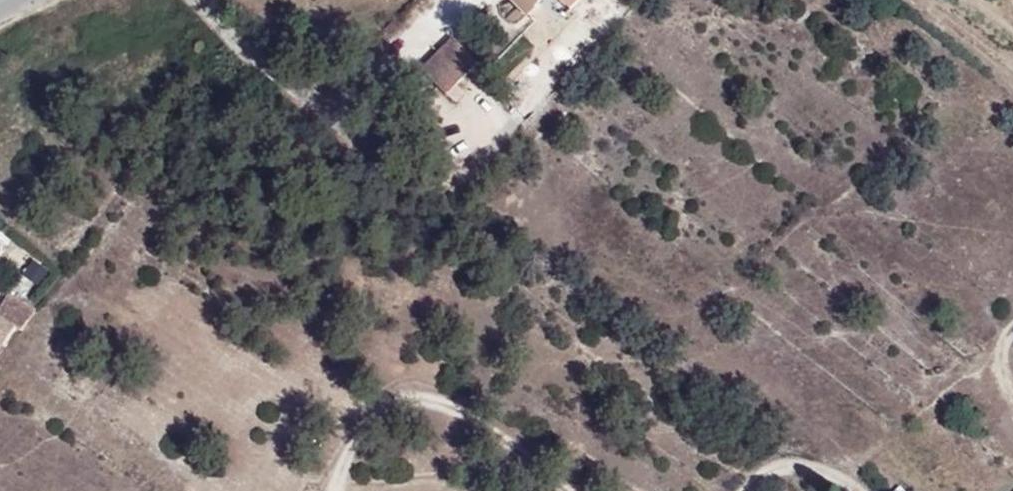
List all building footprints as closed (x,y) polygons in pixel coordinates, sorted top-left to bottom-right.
[(534,0),(499,0),(519,17),(534,0)] [(445,106),(478,70),(448,43),(415,79),(445,106)] [(27,281),(38,268),(25,258),(14,271),(27,281)] [(30,305),(4,284),(0,288),(0,337),(9,326),(12,328),(30,305)]
